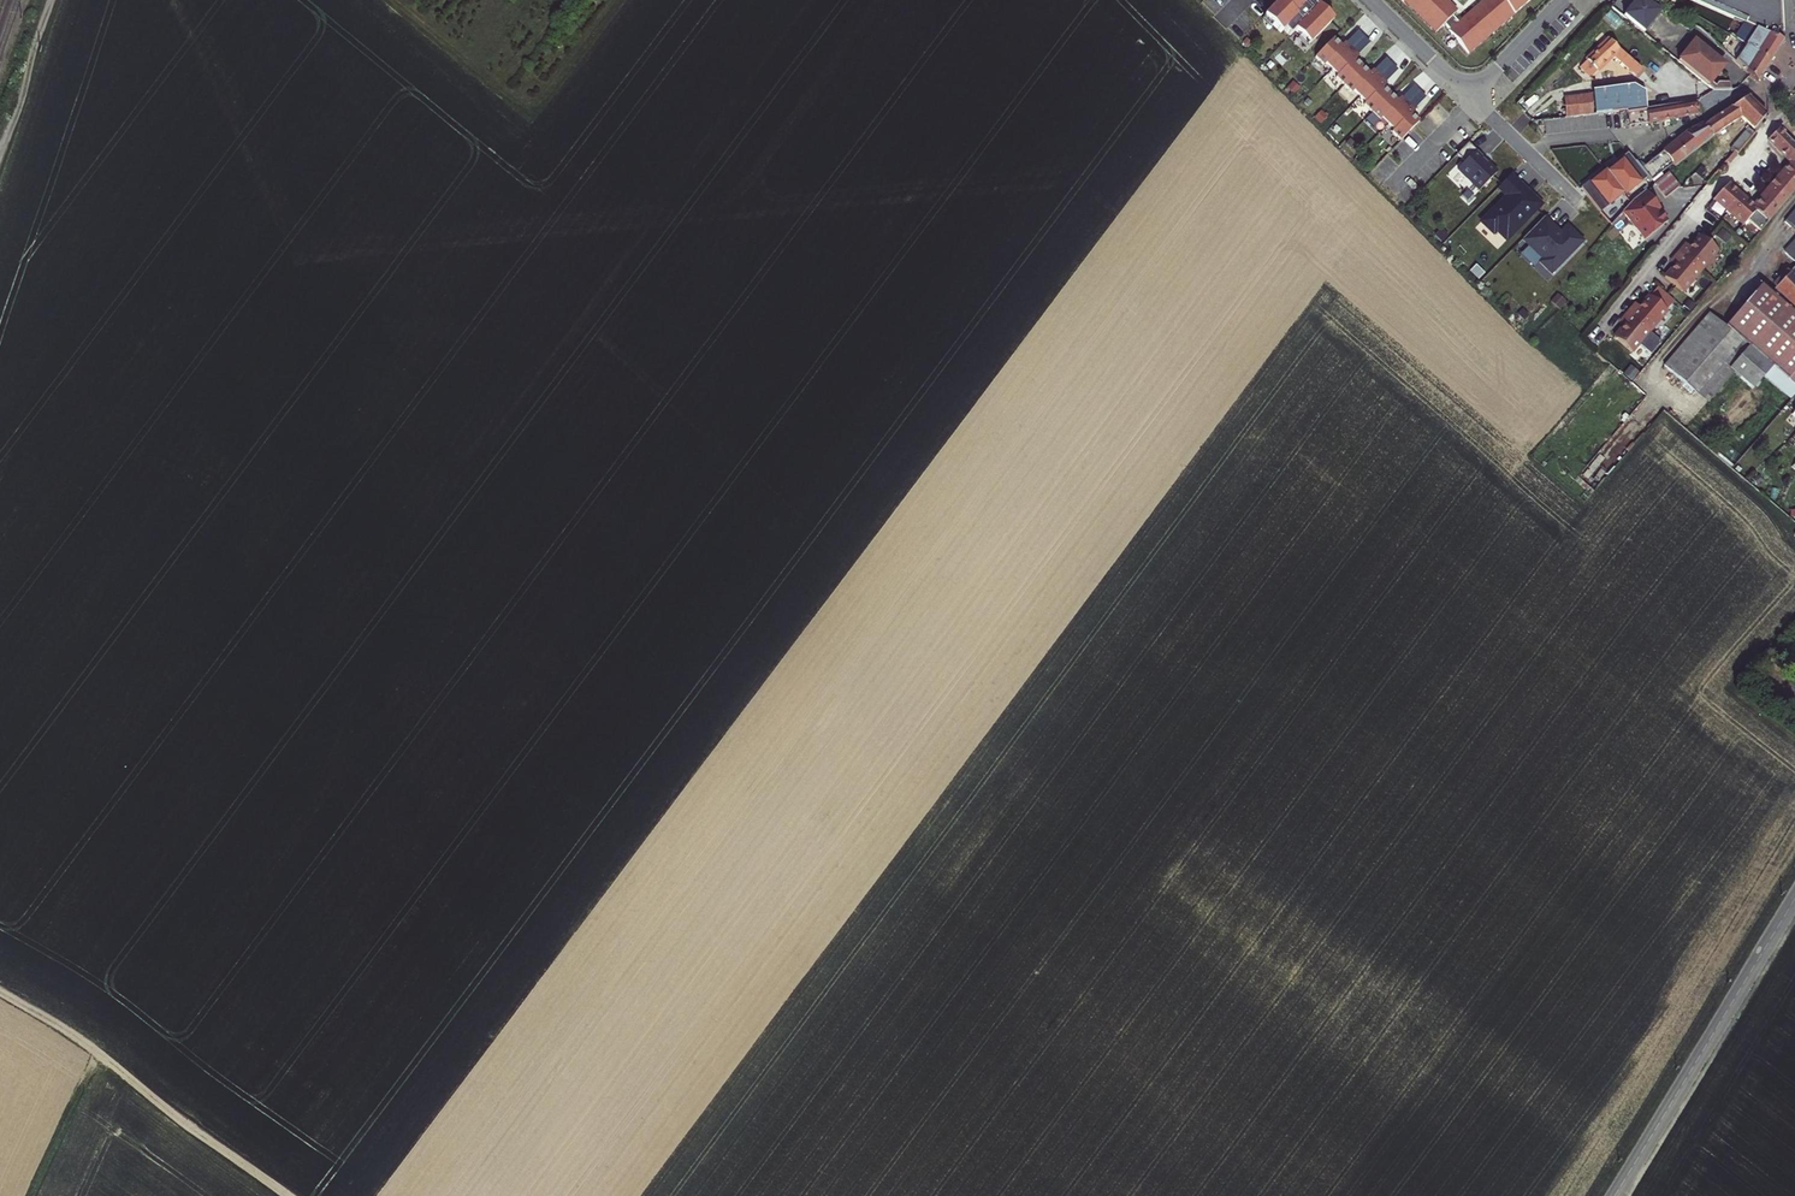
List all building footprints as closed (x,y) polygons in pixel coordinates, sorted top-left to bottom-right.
[(1290,36),(1295,31),(1310,45),(1333,20),(1318,6),(1316,7),(1309,0),(1280,0),(1264,16),(1281,33),(1284,30),(1290,36)] [(1436,33),(1444,24),(1468,54),(1531,0),(1485,0),(1486,1),(1475,11),(1473,10),(1458,23),(1452,16),(1455,13),(1449,7),(1451,5),(1446,0),(1403,0),(1436,33)] [(1643,0),(1637,0),(1624,16),(1643,32),(1660,11),(1643,0)] [(1781,0),(1694,0),(1694,1),(1702,4),(1745,24),(1770,34),(1783,42),(1781,2),(1781,0)] [(1688,29),(1694,33),(1697,28),(1691,24),(1688,29)] [(1746,45),(1770,61),(1777,52),(1783,42),(1770,34),(1745,24),(1739,33),(1734,30),(1730,35),(1746,45)] [(1346,44),(1352,50),(1364,38),(1359,32),(1346,44)] [(1364,38),(1352,50),(1358,56),(1370,43),(1364,38)] [(1334,39),(1316,58),(1325,67),(1327,64),(1333,70),(1352,50),(1346,44),(1345,43),(1342,47),(1334,39)] [(1613,56),(1635,75),(1641,69),(1619,50),(1610,39),(1580,67),(1591,78),(1613,56)] [(1735,61),(1757,83),(1763,72),(1770,61),(1746,45),(1735,61)] [(1732,71),(1702,46),(1688,64),(1723,93),(1740,87),(1738,80),(1720,86),(1732,71)] [(1358,56),(1352,50),(1333,70),(1338,76),(1336,78),(1344,86),(1363,67),(1356,60),(1359,57),(1358,56)] [(1374,71),(1380,77),(1392,65),(1386,59),(1374,71)] [(1392,65),(1380,77),(1386,83),(1398,70),(1392,65)] [(1363,67),(1344,86),(1352,94),(1354,92),(1360,97),(1380,77),(1374,71),(1373,70),(1370,74),(1363,67)] [(1380,77),(1360,97),(1366,103),(1364,105),(1372,113),(1390,94),(1383,87),(1387,84),(1386,83),(1380,77)] [(1592,83),(1596,115),(1596,114),(1612,113),(1619,112),(1626,111),(1626,112),(1636,111),(1645,110),(1645,109),(1647,109),(1646,99),(1645,90),(1632,77),(1592,83)] [(1402,98),(1408,104),(1420,92),(1414,86),(1402,98)] [(1420,92),(1408,104),(1414,110),(1426,97),(1420,92)] [(1390,94),(1372,113),(1380,121),(1382,119),(1388,124),(1408,104),(1402,98),(1401,97),(1397,101),(1390,94)] [(1565,99),(1567,117),(1593,115),(1591,96),(1565,99)] [(1756,106),(1747,97),(1707,124),(1705,125),(1704,126),(1712,137),(1740,116),(1753,129),(1766,115),(1756,106)] [(1647,109),(1645,109),(1645,110),(1626,113),(1629,126),(1699,114),(1696,102),(1647,109)] [(1408,104),(1388,124),(1394,130),(1392,132),(1400,141),(1419,122),(1411,114),(1415,111),(1414,110),(1408,104)] [(1465,122),(1455,131),(1464,140),(1474,131),(1465,122)] [(1657,177),(1673,164),(1689,152),(1691,155),(1713,138),(1712,137),(1704,126),(1705,125),(1704,123),(1689,131),(1641,167),(1652,180),(1657,177)] [(1737,153),(1754,133),(1748,128),(1730,149),(1733,152),(1734,151),(1737,153)] [(1778,130),(1768,141),(1775,149),(1780,153),(1784,157),(1794,147),(1778,130)] [(1794,167),(1794,147),(1784,157),(1788,160),(1791,164),(1791,163),(1794,167)] [(1726,160),(1729,163),(1737,153),(1734,151),(1733,152),(1726,160)] [(1673,164),(1676,167),(1691,155),(1689,152),(1673,164)] [(1625,196),(1648,177),(1641,167),(1636,161),(1635,162),(1628,153),(1619,161),(1620,163),(1607,173),(1623,193),(1625,196)] [(1791,164),(1785,170),(1780,177),(1787,183),(1786,185),(1794,192),(1794,191),(1794,167),(1791,163),(1791,164)] [(1581,188),(1601,212),(1623,193),(1607,173),(1605,171),(1592,182),(1590,181),(1581,188)] [(1651,187),(1650,188),(1662,201),(1677,189),(1664,176),(1659,180),(1651,187)] [(1659,180),(1657,177),(1652,180),(1648,184),(1651,187),(1659,180)] [(1773,185),(1766,193),(1782,206),(1794,192),(1786,185),(1787,183),(1780,177),(1773,185)] [(1715,201),(1727,211),(1741,196),(1735,191),(1729,186),(1730,184),(1729,183),(1713,201),(1714,202),(1715,201)] [(1657,205),(1646,191),(1633,201),(1622,212),(1645,240),(1667,221),(1659,212),(1655,207),(1657,205)] [(1782,206),(1766,193),(1760,201),(1754,208),(1754,209),(1756,211),(1748,220),(1761,231),(1782,206)] [(1741,196),(1727,211),(1729,212),(1743,225),(1748,220),(1756,211),(1754,209),(1754,208),(1747,202),(1741,196)] [(1794,233),(1794,209),(1784,222),(1794,233)] [(1700,271),(1717,250),(1702,237),(1700,236),(1690,247),(1688,250),(1683,245),(1680,249),(1677,252),(1700,271)] [(1784,253),(1794,262),(1794,241),(1784,253)] [(1683,292),(1700,271),(1677,252),(1674,255),(1672,259),(1677,263),(1674,265),(1665,277),(1683,292)] [(1771,293),(1761,285),(1724,328),(1747,348),(1729,369),(1734,373),(1753,390),(1764,376),(1792,400),(1794,396),(1794,276),(1791,272),(1771,293)] [(1649,331),(1667,311),(1666,310),(1674,300),(1657,287),(1639,307),(1637,310),(1632,306),(1629,309),(1627,312),(1649,331)] [(1688,312),(1692,306),(1688,302),(1683,308),(1688,312)] [(1649,331),(1627,312),(1624,315),(1621,319),(1626,323),(1624,325),(1614,337),(1632,352),(1649,331)] [(1664,366),(1707,404),(1734,373),(1729,369),(1747,348),(1724,328),(1708,315),(1664,366)] [(1624,375),(1630,381),(1637,374),(1630,368),(1624,375)]
